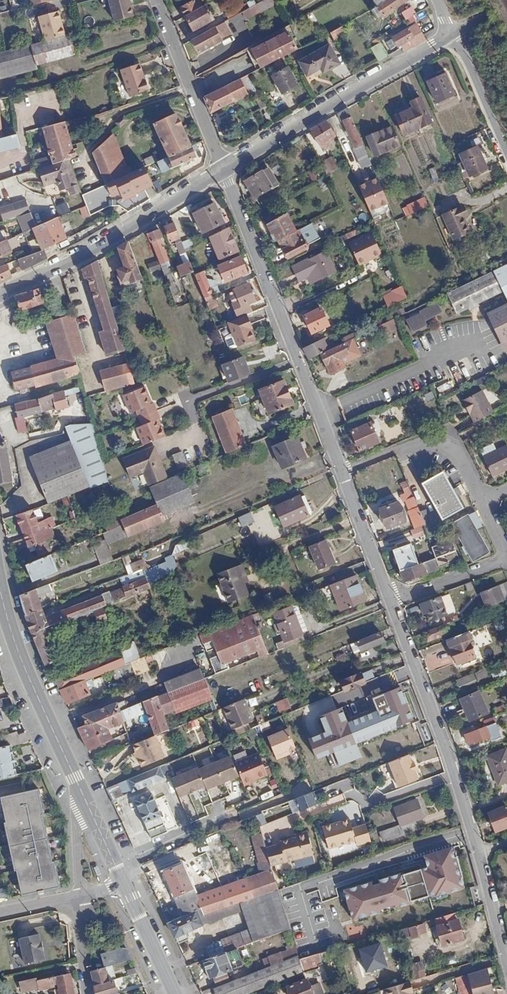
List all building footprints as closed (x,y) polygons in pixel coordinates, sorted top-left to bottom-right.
[(114,19),(133,14),(129,0),(109,0),(114,19)] [(184,16),(204,4),(202,0),(193,0),(180,8),(184,16)] [(275,2),(274,0),(259,0),(255,2),(239,12),(237,13),(236,14),(237,17),(240,15),(242,20),(275,2)] [(255,2),(254,0),(248,0),(237,7),(239,12),(255,2)] [(371,7),(378,18),(406,0),(382,0),(376,3),(372,6),(371,7)] [(204,4),(184,16),(192,29),(212,18),(204,4)] [(402,12),(406,19),(412,15),(416,13),(412,6),(402,12)] [(227,18),(236,14),(237,13),(234,7),(224,13),(227,18)] [(59,11),(37,17),(44,41),(65,36),(59,11)] [(406,19),(411,29),(418,25),(412,15),(406,19)] [(224,20),(192,39),(199,52),(232,33),(224,20)] [(272,62),(288,54),(302,47),(289,22),(287,24),(246,47),(257,69),(272,62)] [(331,32),(334,39),(346,33),(342,25),(331,32)] [(400,43),(403,47),(405,51),(425,39),(423,34),(418,25),(411,29),(409,30),(409,29),(393,37),(397,45),(400,43)] [(74,55),(69,34),(65,36),(44,41),(30,45),(35,65),(74,55)] [(376,45),(382,41),(378,35),(373,38),(376,45)] [(30,45),(2,52),(0,53),(0,76),(0,75),(1,79),(36,70),(35,65),(30,45)] [(300,61),(310,80),(340,63),(329,45),(300,61)] [(248,74),(253,86),(277,74),(272,62),(257,69),(248,74)] [(141,64),(121,70),(129,96),(149,89),(141,64)] [(274,78),(281,93),(297,84),(288,70),(274,78)] [(446,74),(428,82),(437,103),(455,94),(446,74)] [(204,97),(210,113),(246,95),(239,79),(204,97)] [(421,98),(411,102),(414,107),(396,115),(404,134),(432,122),(421,98)] [(414,107),(411,102),(394,110),(396,115),(414,107)] [(372,165),(348,108),(338,114),(341,121),(343,120),(355,148),(354,149),(362,168),(372,165)] [(20,146),(17,134),(3,137),(0,114),(0,151),(20,146)] [(168,156),(190,146),(176,114),(154,124),(166,153),(168,156)] [(335,136),(326,121),(311,130),(321,146),(335,136)] [(75,157),(65,122),(48,126),(45,127),(42,128),(50,157),(53,164),(69,159),(75,157)] [(333,125),(338,137),(343,134),(338,123),(333,125)] [(398,148),(401,147),(393,126),(374,134),(367,137),(374,154),(384,149),(385,151),(397,146),(398,148)] [(123,161),(113,134),(93,153),(100,172),(123,161)] [(20,146),(0,151),(0,163),(2,170),(4,176),(4,178),(21,174),(37,169),(35,162),(29,144),(20,146)] [(197,148),(195,144),(190,146),(168,156),(171,163),(168,165),(170,169),(196,158),(192,150),(197,148)] [(463,161),(470,176),(487,168),(478,146),(460,154),(463,161)] [(143,160),(145,163),(146,165),(156,160),(154,155),(143,160)] [(50,157),(35,162),(37,169),(38,169),(53,164),(50,157)] [(326,175),(337,168),(333,158),(321,164),(326,175)] [(80,192),(69,159),(53,164),(38,169),(43,186),(54,182),(57,190),(68,186),(71,195),(80,192)] [(123,161),(100,172),(104,184),(128,174),(123,161)] [(457,164),(464,179),(470,176),(463,161),(457,164)] [(307,172),(313,181),(319,177),(313,167),(307,172)] [(255,199),(279,185),(269,168),(263,171),(262,170),(244,181),(255,199)] [(383,177),(363,181),(369,216),(389,212),(383,177)] [(24,181),(21,182),(19,185),(35,200),(39,195),(24,181)] [(3,220),(16,217),(30,213),(35,226),(55,218),(49,203),(42,197),(37,202),(41,207),(38,208),(37,206),(29,209),(26,200),(5,206),(5,207),(0,208),(0,209),(3,220)] [(410,214),(429,205),(426,199),(408,208),(410,214)] [(67,202),(56,206),(60,215),(70,211),(67,202)] [(194,214),(203,232),(224,223),(214,204),(194,214)] [(82,217),(90,216),(89,207),(81,208),(82,217)] [(463,218),(465,217),(460,207),(452,211),(463,235),(470,232),(463,218)] [(455,239),(463,235),(452,211),(444,215),(455,239)] [(16,217),(22,232),(23,232),(34,227),(35,226),(30,213),(16,217)] [(279,240),(296,231),(287,214),(267,224),(271,233),(273,232),(278,241),(279,240)] [(57,217),(55,218),(35,226),(34,227),(42,248),(65,238),(57,217)] [(171,242),(175,240),(181,238),(173,219),(168,221),(169,225),(165,226),(171,242)] [(319,238),(312,224),(296,231),(279,240),(289,258),(308,248),(306,245),(319,238)] [(238,251),(228,227),(210,236),(219,259),(238,251)] [(11,237),(7,228),(0,230),(0,242),(11,237)] [(148,234),(160,264),(169,261),(160,238),(162,237),(159,230),(148,234)] [(0,242),(0,255),(10,250),(8,244),(20,239),(18,234),(15,235),(11,237),(0,242)] [(351,244),(359,261),(366,258),(372,255),(374,259),(382,255),(372,234),(351,244)] [(37,238),(29,241),(32,250),(41,247),(37,238)] [(180,256),(187,253),(185,249),(181,238),(175,240),(180,256)] [(504,239),(496,243),(498,249),(506,245),(504,239)] [(135,281),(142,278),(128,241),(118,248),(125,266),(117,269),(119,274),(116,275),(121,288),(135,282),(135,281)] [(13,260),(18,271),(46,257),(42,248),(32,252),(13,260)] [(319,281),(336,272),(325,251),(293,267),(300,281),(308,277),(316,273),(319,281)] [(176,266),(181,277),(194,272),(187,253),(180,256),(184,264),(176,266)] [(247,273),(240,256),(218,265),(225,282),(247,273)] [(107,355),(124,351),(101,274),(102,274),(98,260),(82,269),(86,278),(88,276),(105,331),(100,333),(107,355)] [(0,265),(0,280),(11,274),(6,263),(0,265)] [(481,277),(490,296),(503,289),(506,297),(506,264),(481,277)] [(204,271),(196,274),(205,298),(213,295),(220,292),(217,284),(211,286),(204,271)] [(308,277),(311,284),(319,281),(316,273),(308,277)] [(490,296),(481,277),(459,287),(468,306),(490,296)] [(236,289),(248,285),(246,281),(235,286),(236,289)] [(16,296),(17,300),(20,311),(53,301),(48,285),(35,290),(16,296)] [(247,314),(252,313),(249,304),(255,301),(249,285),(248,285),(236,289),(235,290),(238,300),(232,303),(238,318),(247,314)] [(387,306),(408,297),(403,285),(382,293),(387,306)] [(229,292),(232,303),(238,300),(235,290),(229,292)] [(213,295),(205,298),(209,308),(218,306),(213,295)] [(424,320),(425,322),(442,312),(437,302),(419,311),(424,320)] [(488,314),(502,343),(506,341),(506,304),(488,314)] [(424,320),(419,311),(418,307),(407,312),(413,325),(424,320)] [(304,316),(313,333),(329,325),(321,308),(304,316)] [(250,324),(247,314),(238,318),(228,322),(232,334),(227,336),(225,339),(228,348),(232,349),(254,340),(250,329),(249,325),(250,324)] [(36,387),(80,374),(75,356),(86,353),(74,315),(47,324),(58,359),(31,367),(31,368),(35,386),(36,387)] [(392,325),(390,320),(378,326),(382,336),(391,331),(389,326),(392,325)] [(328,351),(322,354),(331,374),(345,367),(341,357),(358,349),(353,338),(328,351)] [(303,348),(309,360),(322,354),(328,351),(323,339),(303,348)] [(229,382),(250,374),(243,356),(222,364),(229,382)] [(99,372),(104,392),(135,384),(134,382),(128,364),(99,372)] [(16,390),(35,386),(31,368),(13,373),(16,390)] [(260,391),(269,413),(293,403),(284,381),(260,391)] [(440,382),(431,386),(439,400),(447,395),(440,382)] [(138,429),(144,446),(164,438),(161,429),(159,430),(156,422),(160,420),(156,408),(154,404),(150,406),(148,398),(150,397),(146,388),(126,396),(132,413),(137,411),(140,419),(143,426),(138,429)] [(464,399),(475,422),(494,412),(483,390),(464,399)] [(56,408),(57,410),(68,406),(64,391),(52,394),(56,408)] [(17,417),(15,419),(17,418),(24,417),(56,408),(52,394),(34,399),(24,402),(14,405),(17,417)] [(212,417),(227,453),(247,445),(233,408),(212,417)] [(17,418),(15,419),(19,433),(27,430),(24,417),(17,418)] [(380,419),(351,431),(359,450),(379,443),(378,441),(388,437),(380,419)] [(90,488),(109,481),(103,461),(96,435),(93,424),(70,424),(65,427),(72,444),(75,445),(86,476),(90,486),(90,488)] [(306,458),(303,449),(300,443),(297,437),(274,447),(282,468),(306,458)] [(481,453),(497,445),(493,437),(478,445),(481,453)] [(497,445),(481,453),(492,475),(506,469),(505,468),(506,467),(506,445),(505,441),(497,445)] [(13,480),(6,442),(0,445),(0,483),(13,480)] [(67,495),(90,486),(86,476),(72,444),(58,446),(30,457),(38,479),(58,471),(67,495)] [(191,447),(183,451),(188,466),(197,463),(191,447)] [(165,479),(159,464),(157,465),(154,457),(156,456),(153,449),(123,461),(129,477),(143,472),(148,485),(165,479)] [(188,466),(183,451),(173,455),(179,470),(188,466)] [(48,504),(68,496),(67,495),(58,471),(38,479),(48,504)] [(423,484),(443,518),(463,507),(443,472),(423,484)] [(183,474),(150,488),(158,504),(164,516),(195,503),(183,474)] [(414,497),(410,488),(402,491),(404,496),(401,497),(403,501),(406,500),(414,497)] [(300,496),(276,507),(285,527),(309,516),(308,514),(311,513),(304,496),(301,497),(300,496)] [(418,507),(414,497),(406,500),(410,510),(418,507)] [(398,502),(381,509),(388,528),(406,521),(398,502)] [(123,526),(128,536),(165,521),(164,516),(158,504),(121,519),(123,526)] [(408,511),(415,529),(424,525),(426,524),(420,512),(418,507),(410,510),(408,511)] [(67,510),(72,521),(76,519),(73,508),(67,510)] [(15,515),(21,529),(39,522),(33,509),(15,515)] [(428,537),(436,534),(427,510),(420,512),(426,524),(424,525),(428,537)] [(254,522),(250,512),(238,518),(243,528),(254,522)] [(468,515),(453,524),(475,561),(489,551),(468,515)] [(21,529),(25,539),(52,528),(50,522),(54,520),(53,517),(39,522),(21,529)] [(105,526),(107,532),(123,526),(121,519),(105,526)] [(103,533),(105,540),(108,545),(128,536),(123,526),(107,532),(103,533)] [(52,528),(25,539),(30,552),(35,550),(38,556),(51,550),(48,540),(56,537),(52,528)] [(391,548),(410,543),(407,533),(388,538),(391,548)] [(436,558),(439,567),(460,559),(452,539),(432,547),(436,558)] [(94,544),(102,565),(114,561),(108,545),(105,540),(94,544)] [(172,555),(173,556),(191,548),(187,540),(176,545),(172,555)] [(310,546),(319,570),(335,563),(326,540),(310,546)] [(393,550),(401,570),(419,564),(412,543),(393,550)] [(51,555),(26,565),(33,582),(58,571),(51,555)] [(128,574),(129,574),(135,572),(129,555),(121,558),(128,574)] [(149,584),(172,574),(177,566),(173,556),(172,555),(165,558),(166,562),(144,571),(146,578),(149,584)] [(405,581),(440,569),(439,567),(436,558),(419,564),(401,570),(405,581)] [(249,595),(245,583),(242,576),(246,574),(243,564),(217,574),(228,603),(249,595)] [(133,583),(146,578),(144,571),(143,569),(135,572),(129,574),(133,583)] [(356,576),(331,585),(341,611),(366,601),(356,576)] [(126,598),(150,588),(149,584),(146,578),(133,583),(103,595),(106,604),(126,596),(126,598)] [(485,608),(503,601),(497,586),(480,593),(485,608)] [(24,611),(26,615),(43,610),(43,608),(37,589),(20,595),(24,611)] [(104,607),(107,606),(106,604),(103,595),(46,616),(43,610),(26,615),(25,616),(32,633),(69,618),(70,622),(104,607)] [(450,595),(441,598),(446,612),(455,608),(450,595)] [(446,612),(441,598),(421,605),(424,614),(427,613),(430,620),(447,614),(446,612)] [(45,666),(49,664),(59,660),(54,645),(59,643),(55,634),(71,628),(74,635),(108,621),(104,607),(70,622),(69,618),(32,633),(45,666)] [(280,650),(305,640),(292,607),(274,614),(277,622),(274,624),(278,634),(282,633),(284,640),(278,643),(280,650)] [(259,658),(269,654),(253,615),(204,633),(201,635),(216,675),(229,670),(226,662),(257,651),(259,658)] [(453,621),(425,632),(428,641),(448,633),(448,631),(456,629),(453,621)] [(201,635),(204,633),(201,627),(191,631),(193,637),(201,635)] [(354,655),(385,642),(381,631),(350,644),(354,655)] [(471,639),(469,632),(447,641),(456,664),(476,657),(470,640),(471,639)] [(83,655),(86,664),(101,659),(96,649),(83,655)] [(61,691),(85,681),(111,671),(126,665),(120,651),(101,659),(86,664),(54,677),(61,691)] [(328,666),(346,658),(344,654),(337,657),(335,652),(325,657),(328,666)] [(154,660),(151,654),(131,663),(135,673),(136,676),(149,670),(147,663),(154,660)] [(135,673),(131,663),(126,665),(111,671),(115,681),(135,673)] [(492,674),(495,680),(506,674),(506,671),(505,667),(492,674)] [(164,683),(168,693),(204,679),(200,669),(164,683)] [(366,682),(376,678),(374,670),(363,674),(366,682)] [(485,670),(475,674),(477,680),(487,675),(485,670)] [(345,690),(366,682),(363,674),(363,673),(341,681),(345,690)] [(459,688),(477,681),(474,673),(456,680),(459,688)] [(168,693),(175,711),(178,718),(215,703),(205,679),(204,679),(168,693)] [(61,691),(66,704),(90,694),(85,681),(61,691)] [(342,707),(319,715),(325,731),(316,735),(309,738),(317,759),(335,751),(340,765),(360,757),(355,745),(416,721),(402,683),(371,695),(377,710),(348,722),(342,707)] [(461,700),(470,721),(488,712),(479,692),(461,700)] [(147,713),(155,735),(170,730),(165,714),(175,711),(168,693),(166,694),(143,702),(147,713)] [(290,706),(287,698),(276,702),(279,710),(290,706)] [(245,699),(224,708),(232,729),(252,722),(248,710),(249,709),(245,699)] [(86,724),(120,711),(128,708),(125,700),(83,715),(86,724)] [(120,711),(123,723),(147,713),(143,702),(128,708),(120,711)] [(500,714),(506,711),(506,707),(505,708),(504,705),(495,709),(498,715),(500,714)] [(88,751),(114,739),(113,738),(109,728),(123,723),(120,711),(86,724),(78,728),(88,751)] [(271,728),(268,721),(265,722),(260,724),(262,731),(271,728)] [(496,723),(465,734),(469,744),(475,742),(475,743),(490,737),(492,741),(502,737),(496,723)] [(254,727),(258,735),(263,732),(262,731),(260,724),(254,727)] [(12,745),(31,742),(26,731),(10,738),(12,745)] [(155,735),(133,744),(136,752),(134,753),(136,760),(139,759),(142,766),(164,758),(155,735)] [(166,754),(171,752),(165,740),(161,742),(166,754)] [(15,773),(9,746),(0,748),(0,776),(15,773)] [(487,756),(498,785),(506,781),(506,749),(506,748),(487,756)] [(236,761),(243,785),(269,777),(262,753),(236,761)] [(411,763),(408,755),(388,762),(397,787),(417,779),(414,771),(416,770),(413,762),(411,763)] [(228,756),(202,767),(210,787),(236,777),(228,756)] [(106,788),(112,801),(165,779),(160,766),(106,788)] [(49,782),(41,767),(15,773),(0,776),(0,793),(49,782)] [(197,768),(172,778),(180,798),(206,788),(197,768)] [(20,893),(36,889),(37,891),(42,890),(42,888),(58,885),(52,859),(50,859),(40,812),(42,812),(36,787),(0,795),(0,800),(4,820),(2,820),(13,868),(15,868),(20,893)] [(293,813),(318,803),(314,791),(289,801),(293,813)] [(136,800),(152,838),(159,836),(167,832),(152,794),(136,800)] [(383,841),(416,830),(413,821),(423,818),(417,800),(395,807),(401,824),(380,832),(383,841)] [(358,803),(347,804),(348,815),(359,813),(358,803)] [(506,804),(488,811),(496,831),(506,827),(506,807),(506,804)] [(125,819),(134,815),(130,807),(121,810),(125,819)] [(264,835),(295,824),(291,815),(260,826),(264,835)] [(358,846),(371,842),(365,825),(353,829),(349,819),(322,829),(330,850),(356,841),(358,846)] [(314,855),(306,832),(295,837),(296,839),(280,844),(281,847),(267,852),(271,870),(314,855)] [(261,873),(271,870),(267,852),(262,833),(251,836),(261,873)] [(202,870),(211,864),(198,842),(188,847),(202,870)] [(465,888),(453,846),(424,855),(427,866),(345,889),(354,919),(465,888)] [(164,872),(183,916),(201,908),(196,895),(183,864),(164,872)] [(204,915),(240,903),(278,889),(271,870),(261,873),(196,895),(201,908),(204,915)] [(240,903),(243,910),(249,929),(253,942),(290,929),(278,890),(278,889),(240,903)] [(168,922),(175,937),(176,936),(179,943),(189,938),(186,931),(211,921),(243,910),(240,903),(204,915),(201,908),(183,916),(168,922)] [(456,920),(455,913),(436,919),(438,924),(436,925),(442,945),(464,939),(458,919),(456,920)] [(408,928),(411,938),(419,936),(418,934),(426,932),(424,924),(408,928)] [(400,931),(402,940),(411,938),(408,928),(400,931)] [(225,952),(238,947),(253,942),(249,929),(220,939),(221,941),(225,952)] [(37,935),(18,939),(20,950),(41,946),(40,942),(39,942),(37,935)] [(206,947),(210,958),(225,952),(221,941),(206,947)] [(381,942),(358,949),(365,973),(388,967),(381,942)] [(41,946),(20,950),(22,959),(41,954),(41,951),(42,951),(41,946)] [(105,966),(130,959),(124,946),(99,953),(102,966),(105,966)] [(210,958),(204,960),(210,976),(244,965),(238,947),(225,952),(210,958)] [(268,957),(271,966),(290,958),(287,950),(268,957)] [(300,959),(304,972),(319,969),(318,965),(323,963),(319,952),(300,959)] [(41,954),(22,959),(23,964),(43,960),(41,954)] [(215,993),(247,993),(285,979),(304,972),(300,959),(299,955),(290,958),(271,966),(213,989),(215,993)] [(414,981),(425,977),(424,970),(419,971),(417,963),(409,965),(414,981)] [(91,969),(95,985),(109,981),(105,966),(102,966),(91,969)] [(456,979),(460,993),(494,993),(493,990),(487,969),(456,979)] [(68,972),(37,981),(20,984),(21,990),(37,987),(37,990),(52,986),(52,985),(57,984),(59,993),(73,993),(68,972)] [(285,979),(291,993),(312,993),(304,972),(285,979)] [(97,993),(116,993),(112,980),(109,981),(95,985),(97,993)] [(389,988),(391,993),(409,993),(412,992),(409,982),(389,988)] [(321,983),(314,984),(316,993),(323,993),(321,983)]
